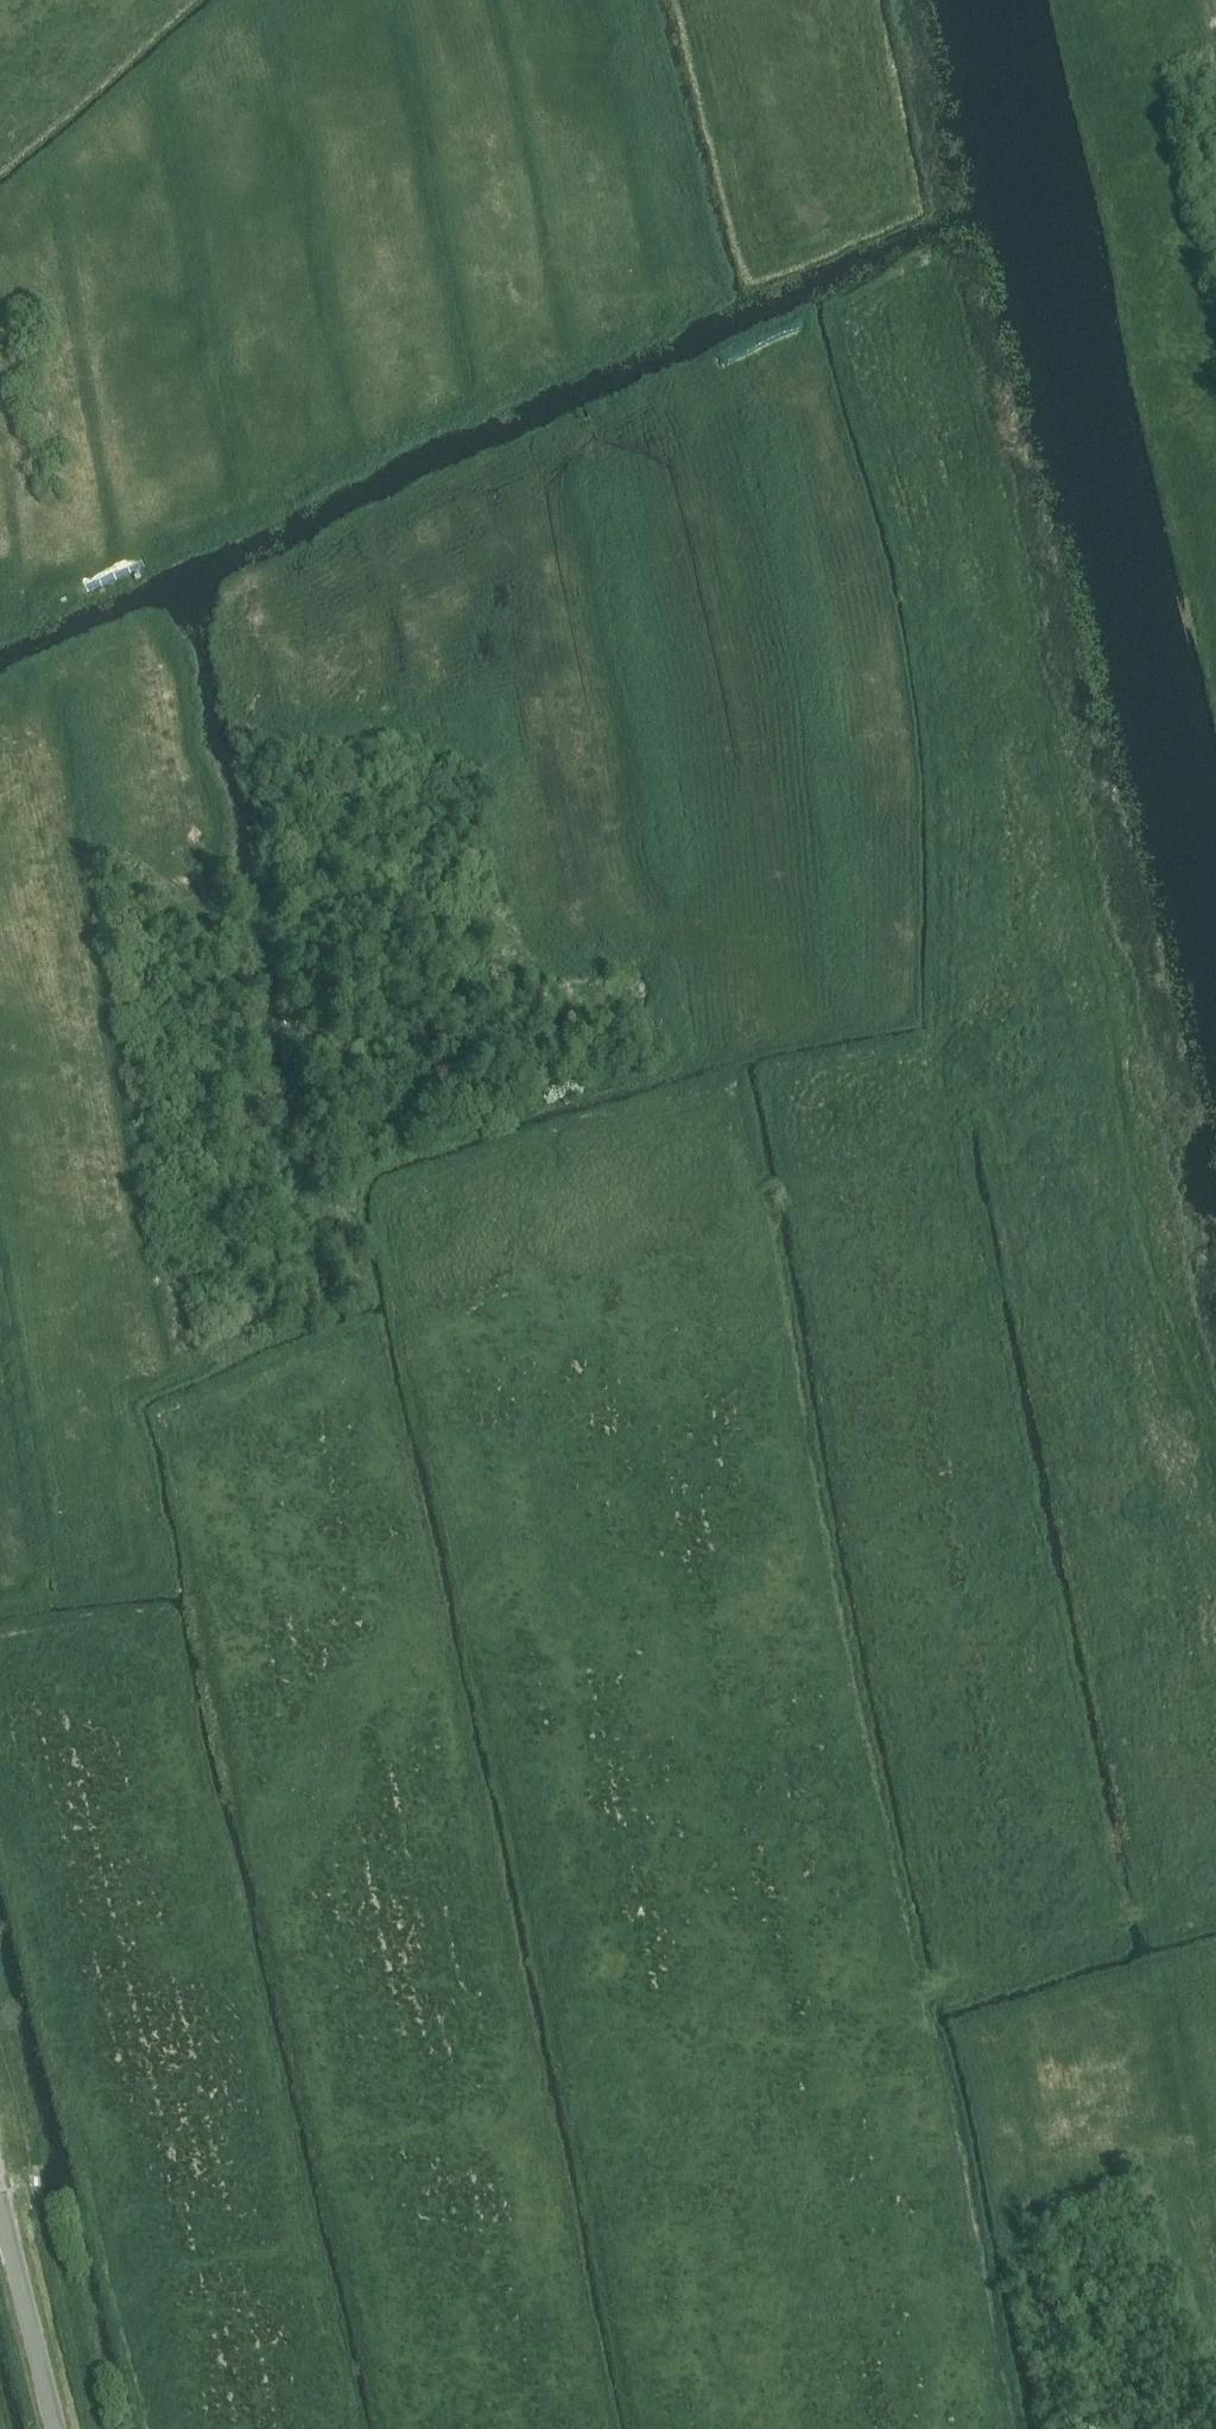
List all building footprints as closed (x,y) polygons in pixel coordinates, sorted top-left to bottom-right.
[(54,603),(118,580),(114,569),(50,591),(54,603)]
